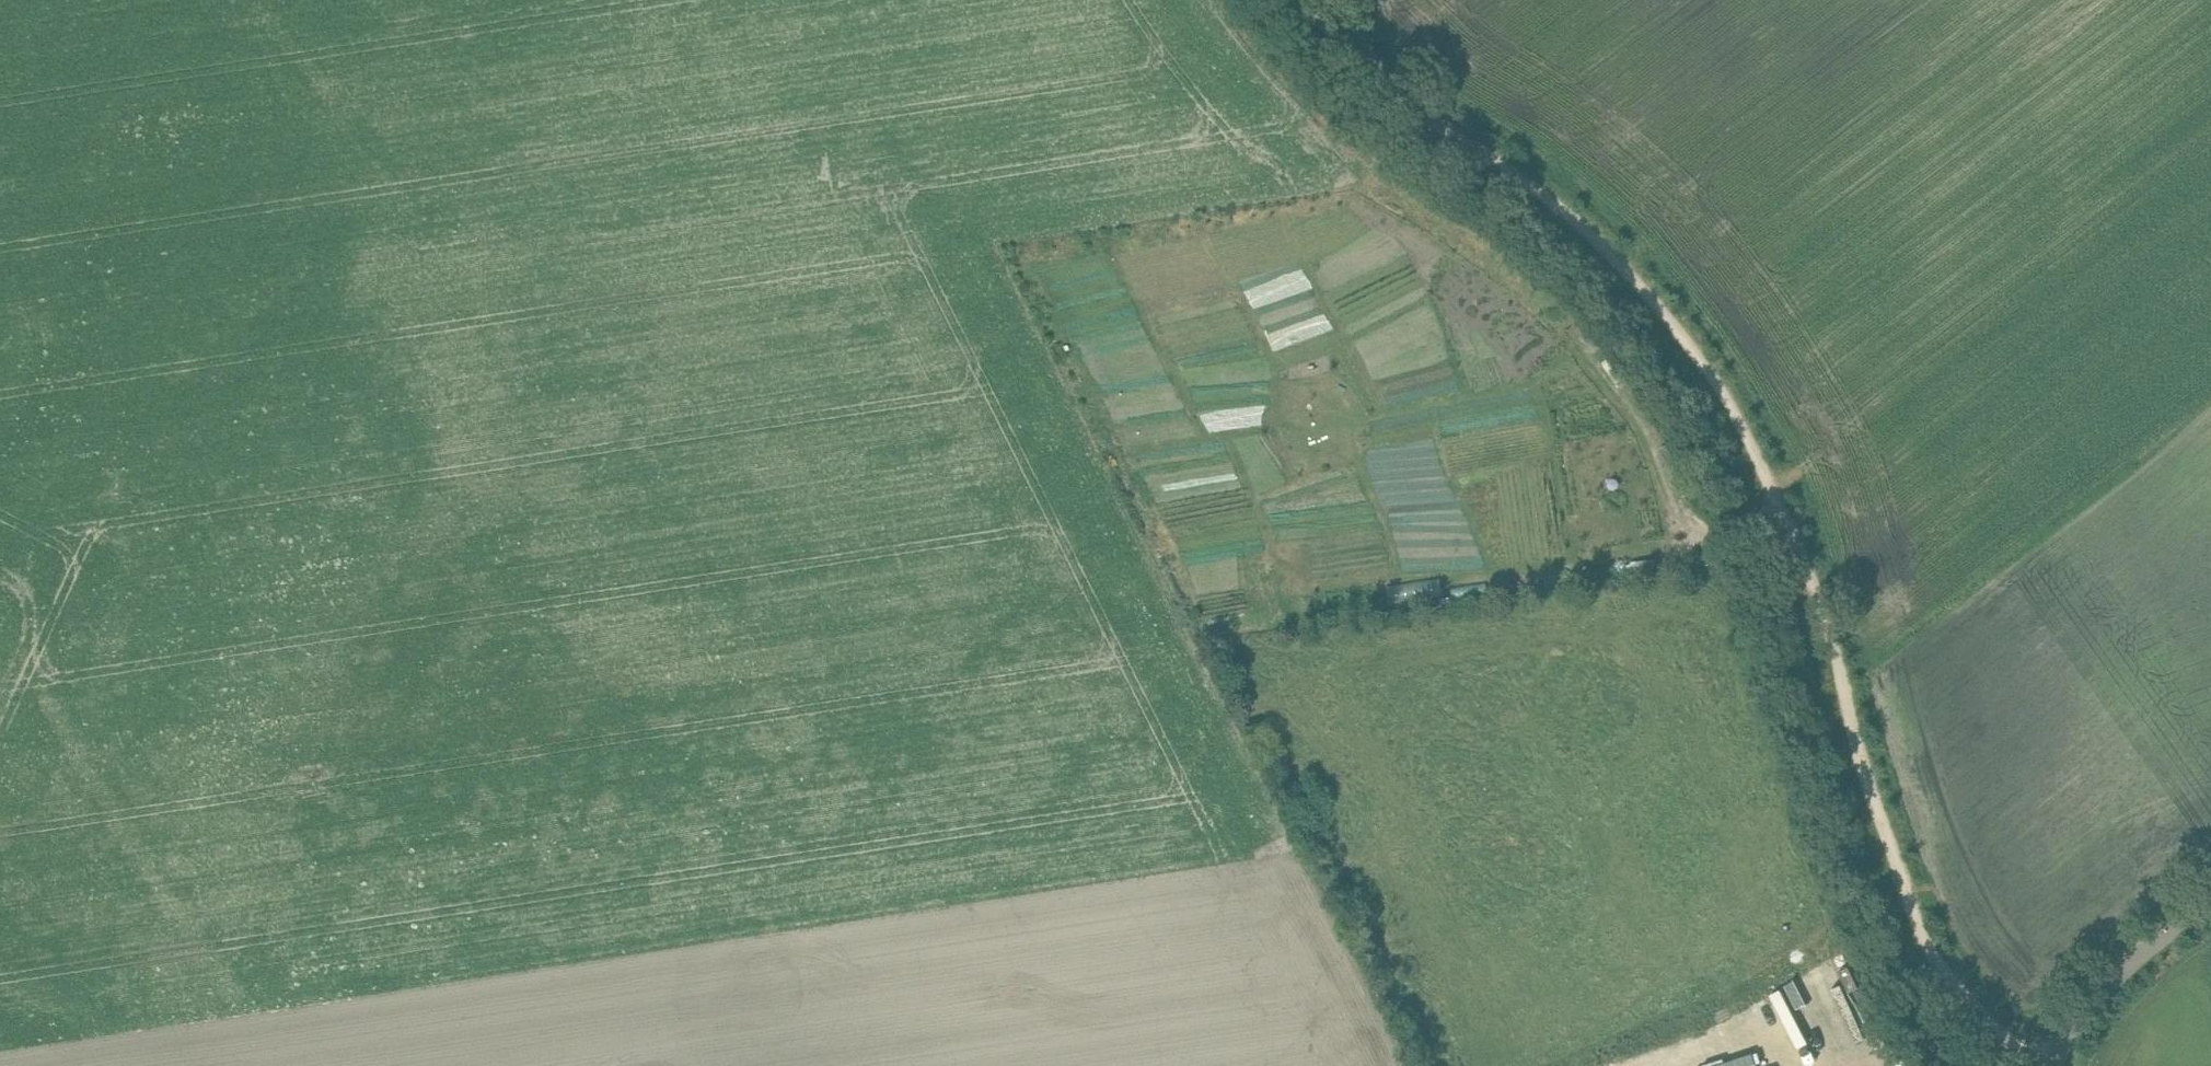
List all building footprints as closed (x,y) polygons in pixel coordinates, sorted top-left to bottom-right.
[(1707,1065),(1768,1065),(1764,1050),(1706,1064),(1707,1065)]
